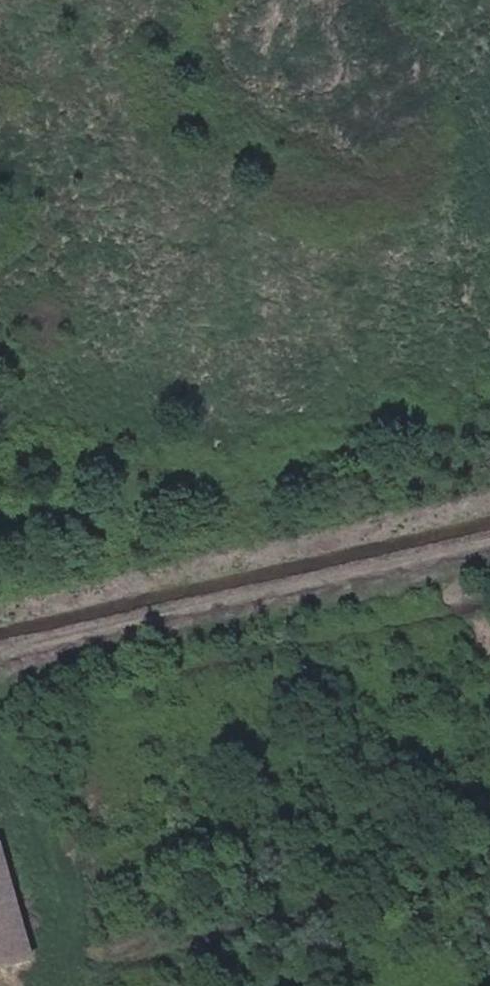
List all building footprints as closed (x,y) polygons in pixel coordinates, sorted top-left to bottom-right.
[(28,966),(0,870),(0,974),(28,966)]
